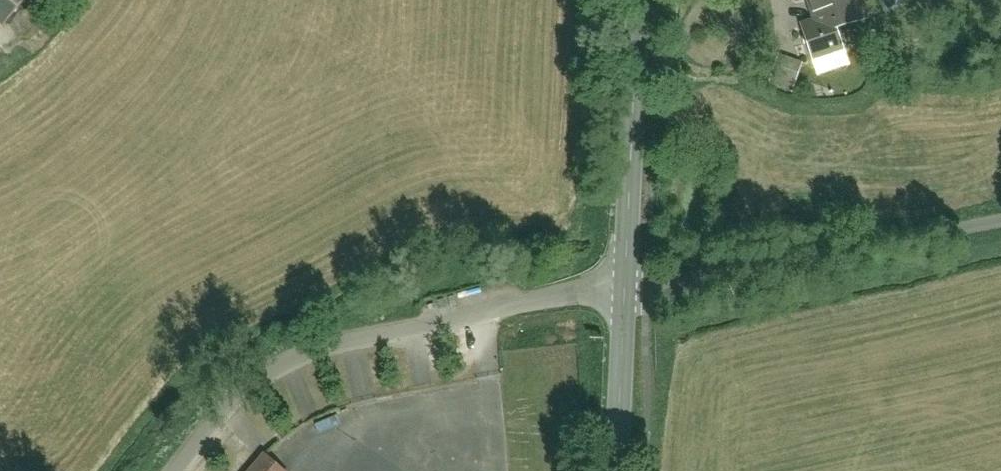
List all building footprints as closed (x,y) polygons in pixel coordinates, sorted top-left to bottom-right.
[(7,29),(33,0),(0,0),(0,23),(7,29)] [(812,69),(874,50),(858,0),(790,0),(812,69)] [(890,29),(931,15),(926,0),(880,0),(890,29)] [(782,49),(766,88),(788,97),(804,58),(782,49)] [(264,457),(252,470),(280,470),(264,457)]
